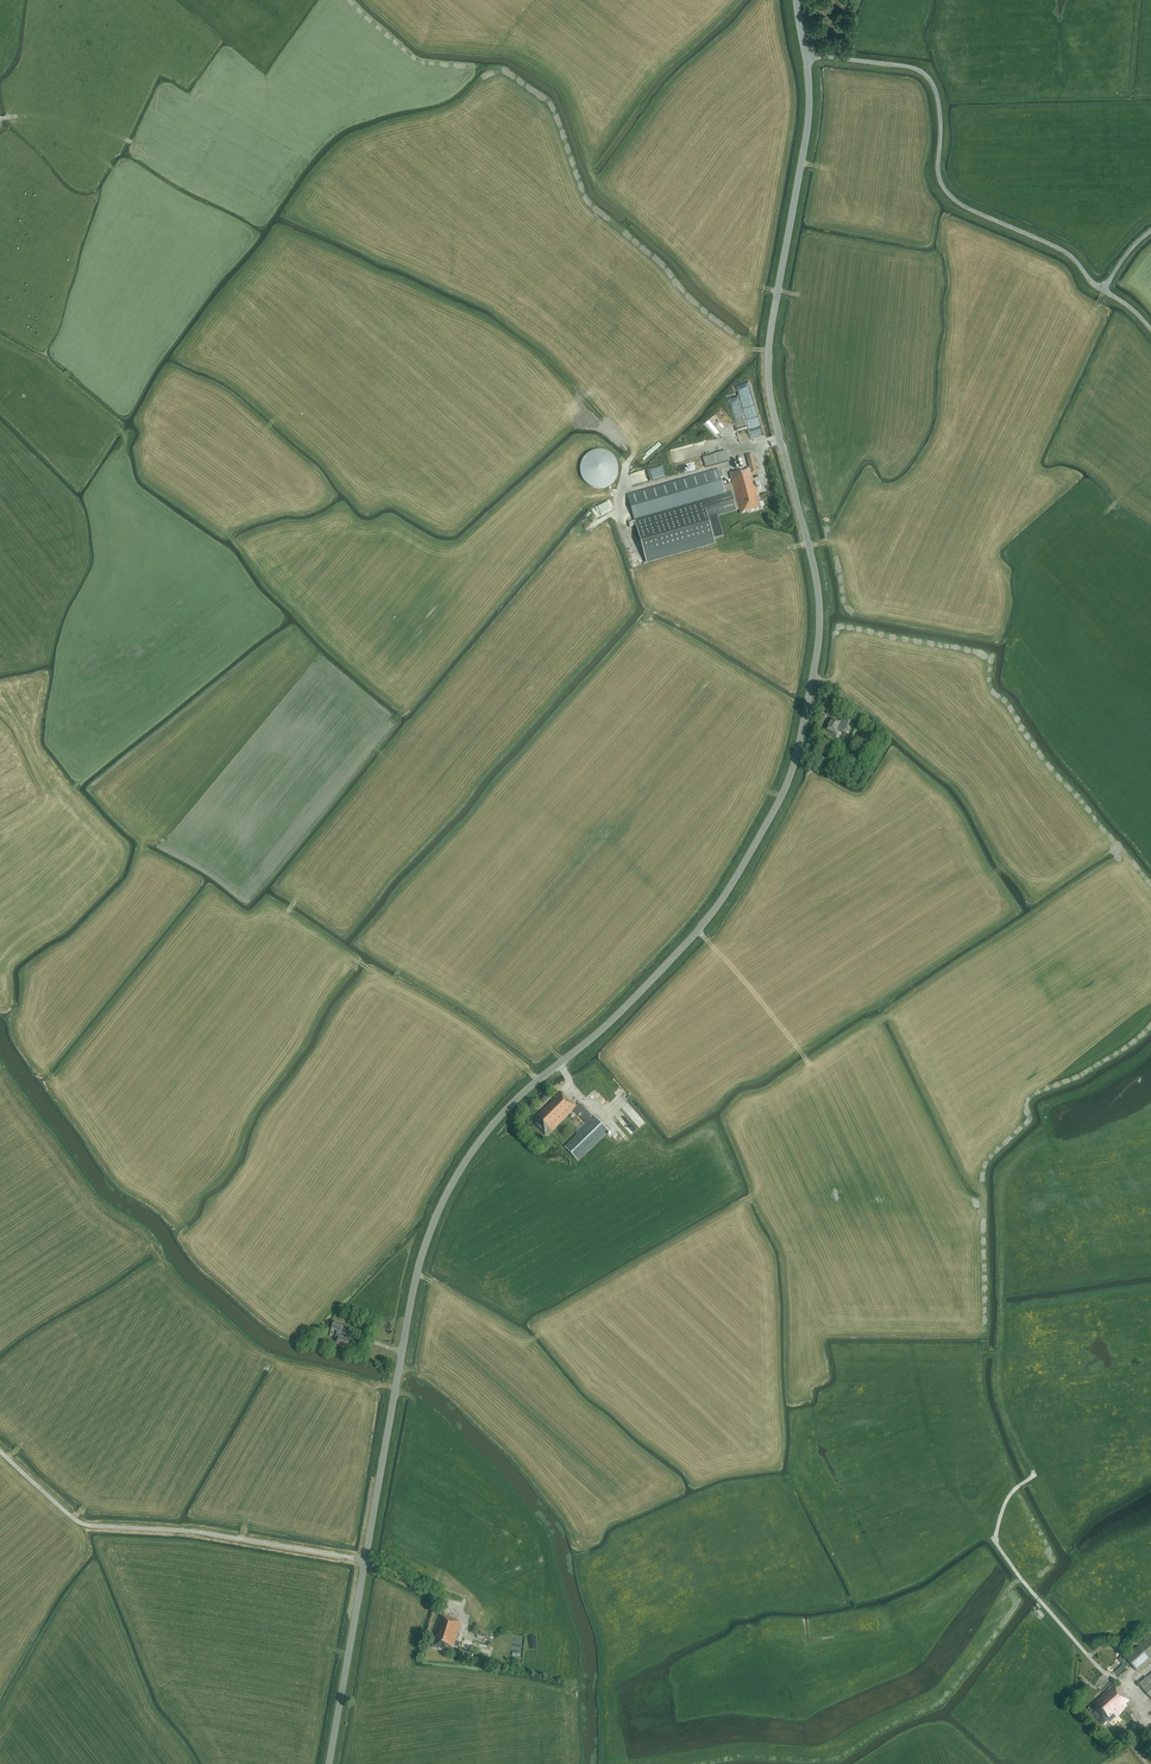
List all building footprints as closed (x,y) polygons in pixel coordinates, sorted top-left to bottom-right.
[(844,13),(850,9),(843,0),(834,0),(844,13)] [(823,6),(817,11),(836,34),(842,29),(823,6)] [(623,213),(619,217),(623,221),(627,217),(623,213)] [(750,382),(749,382),(750,393),(753,393),(754,401),(758,401),(757,386),(750,386),(750,382)] [(738,395),(729,398),(742,441),(750,439),(750,441),(753,440),(750,429),(749,429),(746,420),(744,421),(743,419),(741,414),(744,413),(738,395)] [(711,417),(706,422),(718,437),(723,432),(720,429),(723,427),(726,430),(734,423),(722,409),(711,417)] [(762,435),(768,434),(766,419),(760,420),(762,435)] [(608,453),(607,452),(606,452),(604,451),(601,451),(598,451),(597,451),(594,451),(592,452),(590,453),(587,455),(586,456),(585,457),(584,458),(583,459),(582,461),(582,463),(581,464),(581,466),(580,467),(580,468),(580,469),(580,471),(581,473),(581,474),(581,475),(582,477),(582,478),(583,479),(584,481),(585,482),(585,483),(586,484),(587,484),(588,485),(590,486),(591,487),(592,487),(593,488),(594,488),(595,488),(596,488),(597,489),(598,489),(599,489),(601,489),(602,489),(603,488),(604,488),(606,488),(607,487),(608,487),(609,486),(611,485),(612,484),(613,483),(614,482),(615,481),(615,480),(616,479),(617,477),(618,476),(618,475),(618,474),(618,473),(618,472),(618,471),(618,470),(618,469),(618,468),(618,467),(618,466),(618,464),(617,462),(616,461),(616,460),(615,459),(614,457),(613,456),(612,455),(611,454),(610,454),(609,453),(608,453)] [(727,451),(712,455),(703,457),(705,467),(729,461),(727,451)] [(758,473),(752,454),(747,456),(750,469),(745,471),(745,470),(730,474),(732,484),(723,487),(718,469),(627,495),(647,564),(715,544),(708,518),(739,509),(741,514),(761,508),(752,475),(758,473)] [(662,466),(656,468),(659,479),(665,477),(662,466)] [(828,696),(825,705),(832,707),(834,698),(828,696)] [(827,730),(835,734),(838,730),(844,733),(850,722),(843,718),(840,723),(832,719),(827,730)] [(844,733),(841,740),(849,744),(853,737),(844,733)] [(611,1084),(601,1094),(607,1100),(617,1089),(611,1084)] [(541,1111),(541,1112),(536,1117),(531,1121),(546,1137),(573,1110),(587,1125),(565,1147),(578,1161),(609,1131),(595,1117),(593,1119),(591,1117),(592,1116),(580,1104),(577,1106),(569,1098),(568,1099),(565,1096),(561,1092),(541,1111)] [(547,1092),(541,1098),(545,1102),(551,1096),(547,1092)] [(341,1332),(343,1324),(333,1321),(331,1329),(334,1330),(337,1330),(334,1340),(337,1341),(336,1344),(347,1347),(350,1338),(340,1335),(341,1332)] [(439,1613),(441,1614),(432,1639),(434,1640),(431,1647),(451,1654),(462,1622),(456,1621),(457,1619),(446,1616),(448,1610),(440,1608),(439,1613)] [(1150,1658),(1150,1635),(1125,1659),(1136,1671),(1150,1658)] [(1150,1699),(1150,1674),(1139,1685),(1150,1699)] [(1088,1708),(1103,1725),(1108,1721),(1109,1722),(1115,1716),(1117,1718),(1125,1710),(1130,1716),(1133,1713),(1131,1710),(1135,1707),(1125,1697),(1126,1696),(1115,1683),(1088,1708)]
